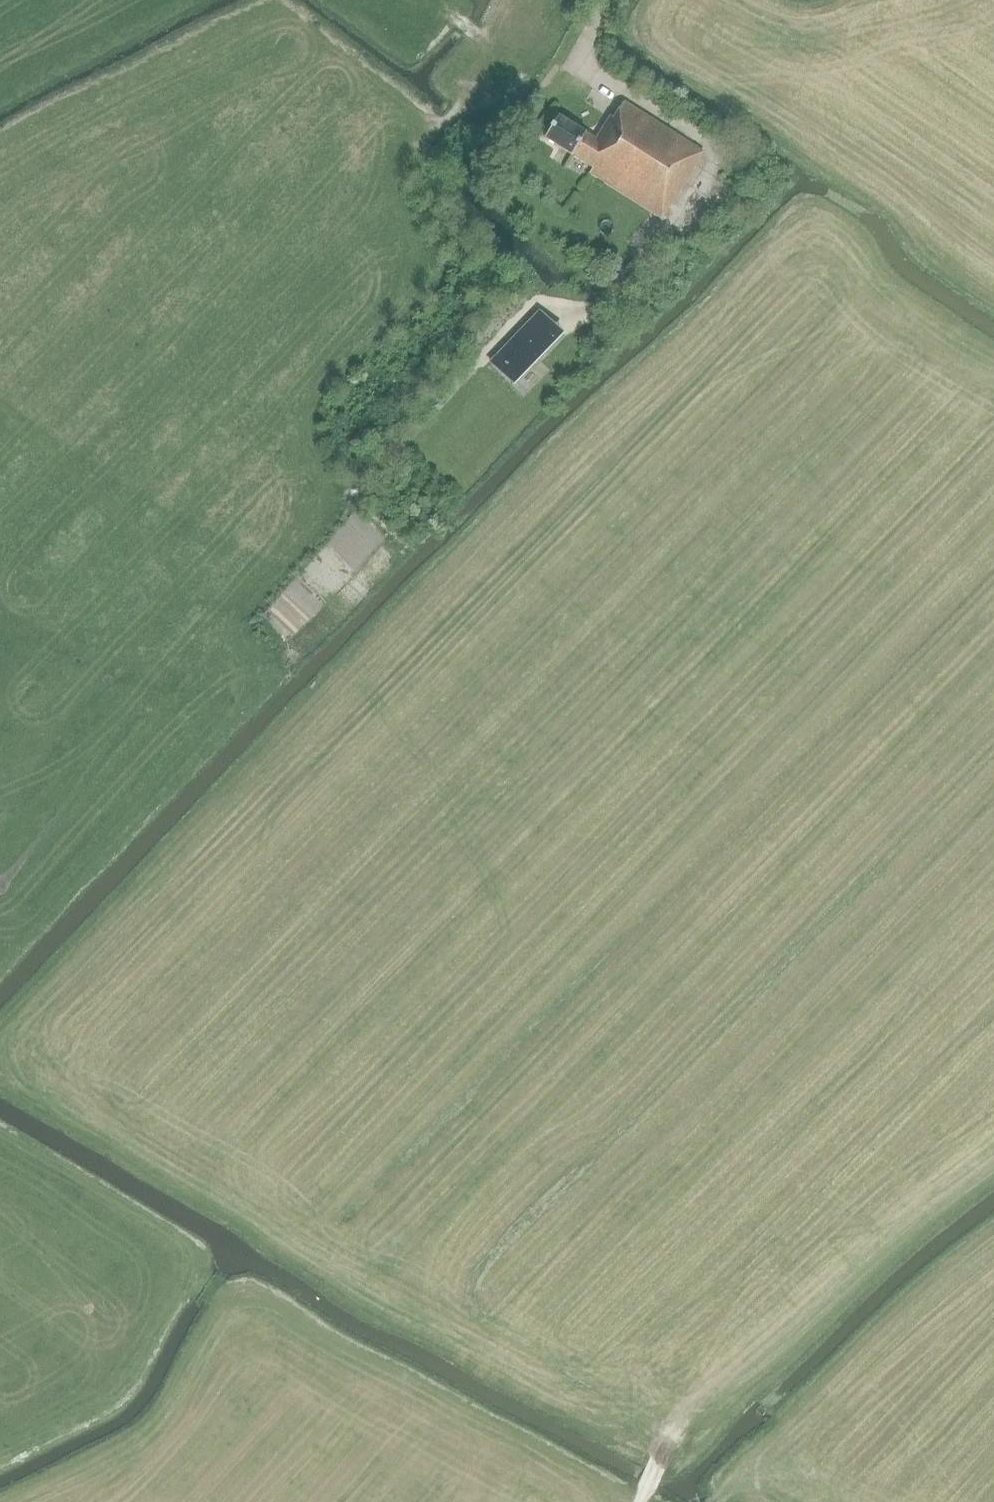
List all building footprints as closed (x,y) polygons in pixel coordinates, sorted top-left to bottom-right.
[(661,219),(703,152),(623,102),(613,117),(610,116),(596,139),(558,116),(544,138),(593,168),(589,173),(661,219)] [(556,339),(534,318),(496,357),(518,378),(556,339)]
